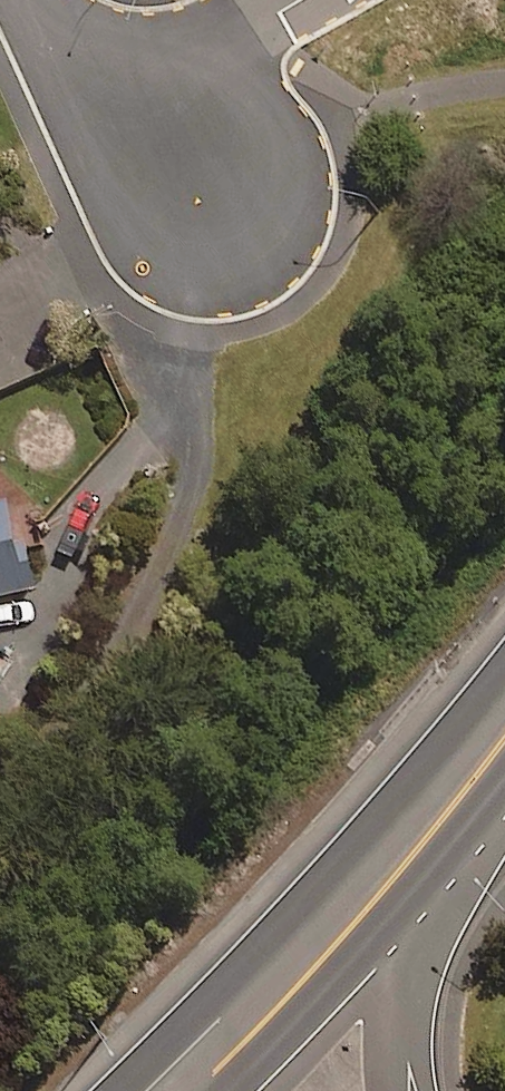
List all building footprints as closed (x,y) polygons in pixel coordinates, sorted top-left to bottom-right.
[(11,497),(0,500),(0,596),(33,588),(11,497)]
